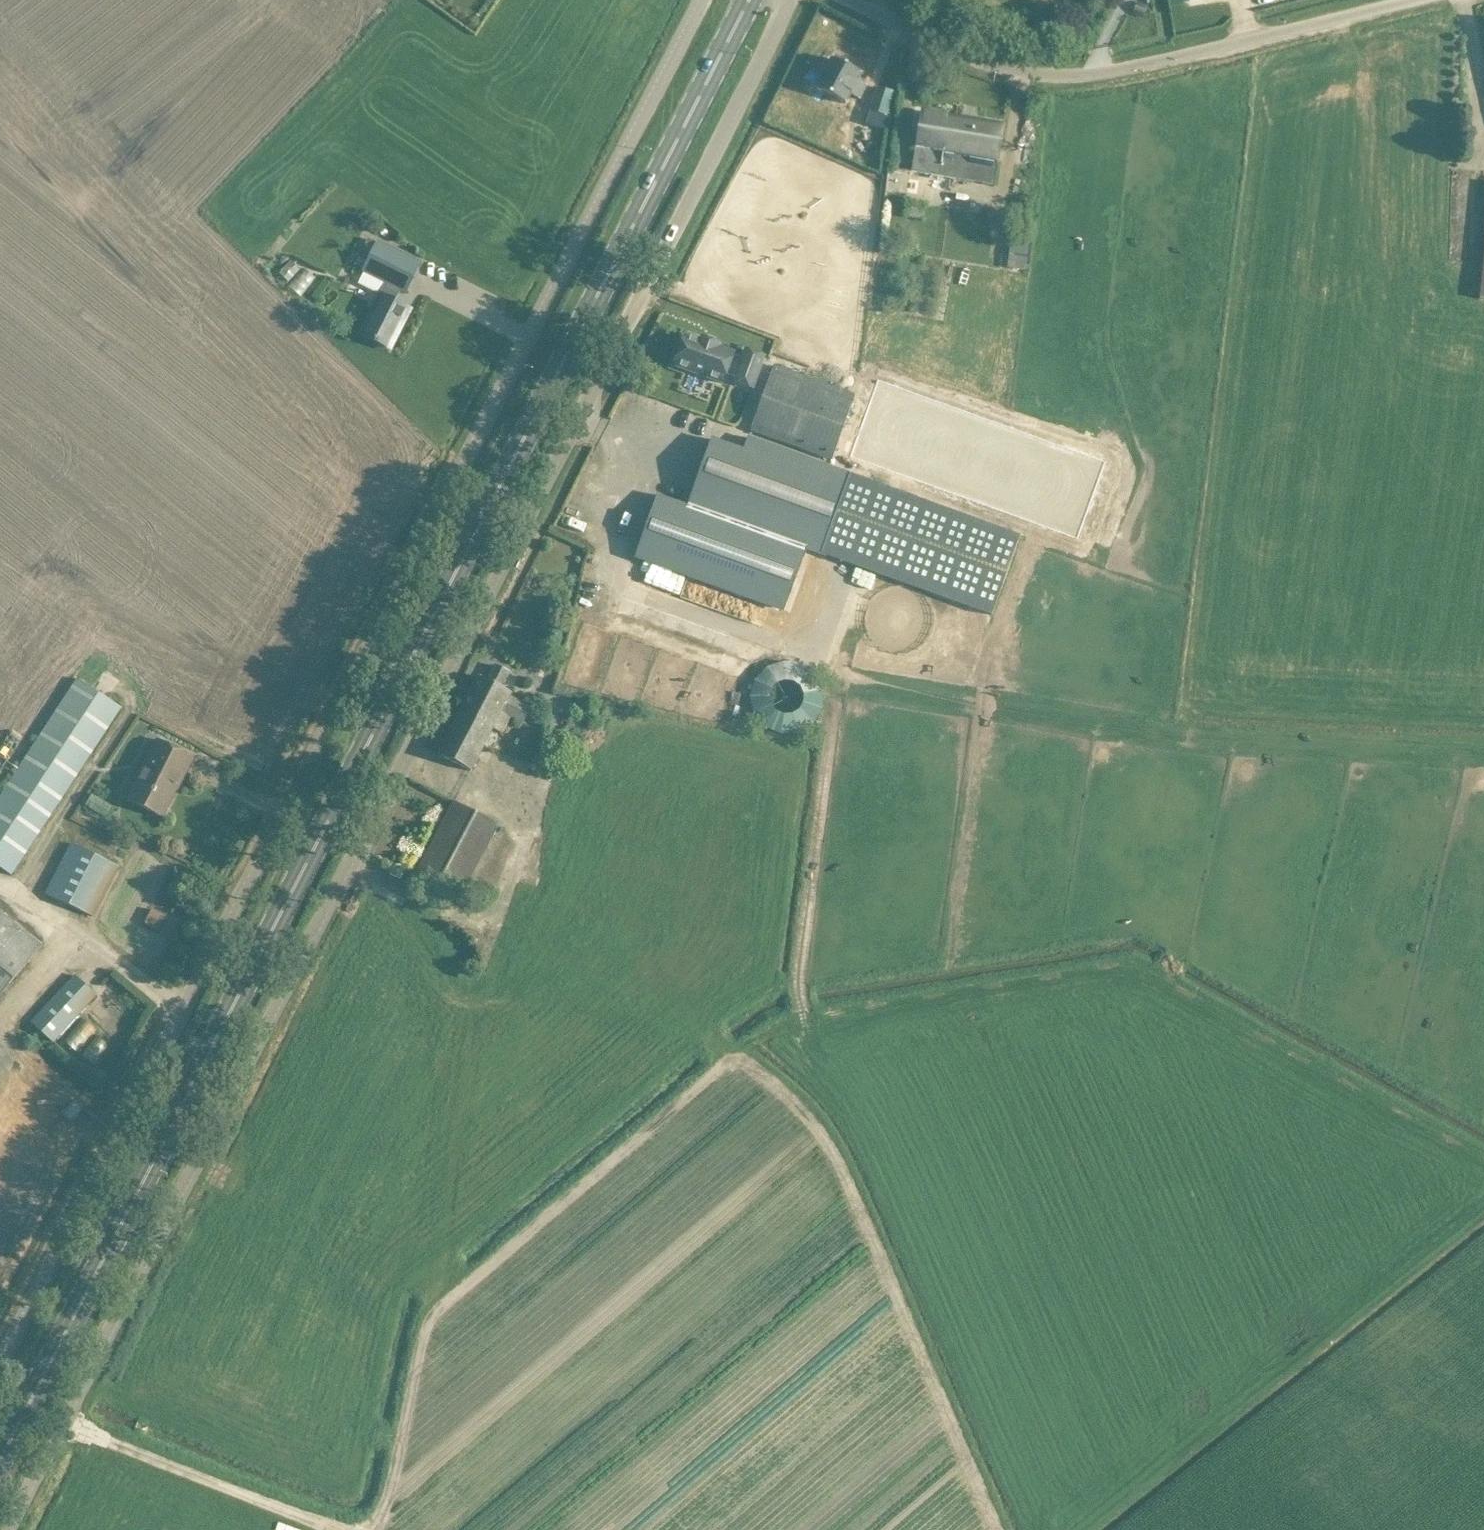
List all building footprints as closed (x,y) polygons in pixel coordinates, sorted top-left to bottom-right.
[(1139,4),(1134,14),(1142,17),(1147,7),(1139,4)] [(862,73),(832,58),(816,89),(846,104),(850,95),(860,99),(867,85),(858,81),(862,73)] [(869,116),(866,125),(890,132),(894,133),(896,116),(891,116),(895,90),(900,65),(894,63),(885,89),(877,87),(869,116)] [(994,185),(1000,145),(1004,125),(922,112),(918,132),(912,172),(994,185)] [(820,128),(832,133),(838,121),(826,115),(820,128)] [(811,128),(806,138),(816,144),(821,134),(811,128)] [(377,240),(376,242),(368,238),(354,265),(362,269),(361,270),(385,282),(359,334),(369,339),(387,348),(399,324),(403,326),(411,310),(396,302),(401,291),(406,293),(421,263),(403,254),(377,240)] [(1023,259),(1020,271),(1033,274),(1036,262),(1023,259)] [(685,335),(674,365),(723,383),(726,374),(736,377),(734,381),(753,388),(764,356),(746,349),(743,358),(733,354),(734,352),(718,347),(719,343),(702,337),(701,341),(685,335)] [(773,366),(750,429),(831,459),(854,397),(773,366)] [(820,553),(991,616),(1020,535),(741,434),(720,493),(827,535),(820,553)] [(771,743),(832,730),(817,663),(756,676),(771,743)] [(439,755),(456,764),(472,772),(494,729),(500,732),(503,734),(511,717),(520,722),(523,723),(531,706),(510,696),(512,691),(503,687),(510,673),(495,665),(488,681),(479,677),(439,755)] [(123,707),(76,677),(0,793),(0,870),(11,877),(123,707)] [(726,686),(721,723),(741,726),(747,689),(726,686)] [(128,800),(144,808),(162,817),(176,789),(177,789),(194,758),(176,749),(158,739),(136,782),(137,783),(128,800)] [(498,826),(471,812),(454,803),(415,876),(433,885),(458,899),(498,826)] [(70,843),(44,895),(92,918),(118,866),(70,843)] [(158,930),(166,917),(151,909),(144,923),(158,930)] [(42,945),(0,911),(0,996),(42,945)] [(96,995),(82,981),(76,976),(32,1023),(53,1042),(96,995)] [(82,1029),(83,1044),(97,1044),(97,1028),(82,1029)]
